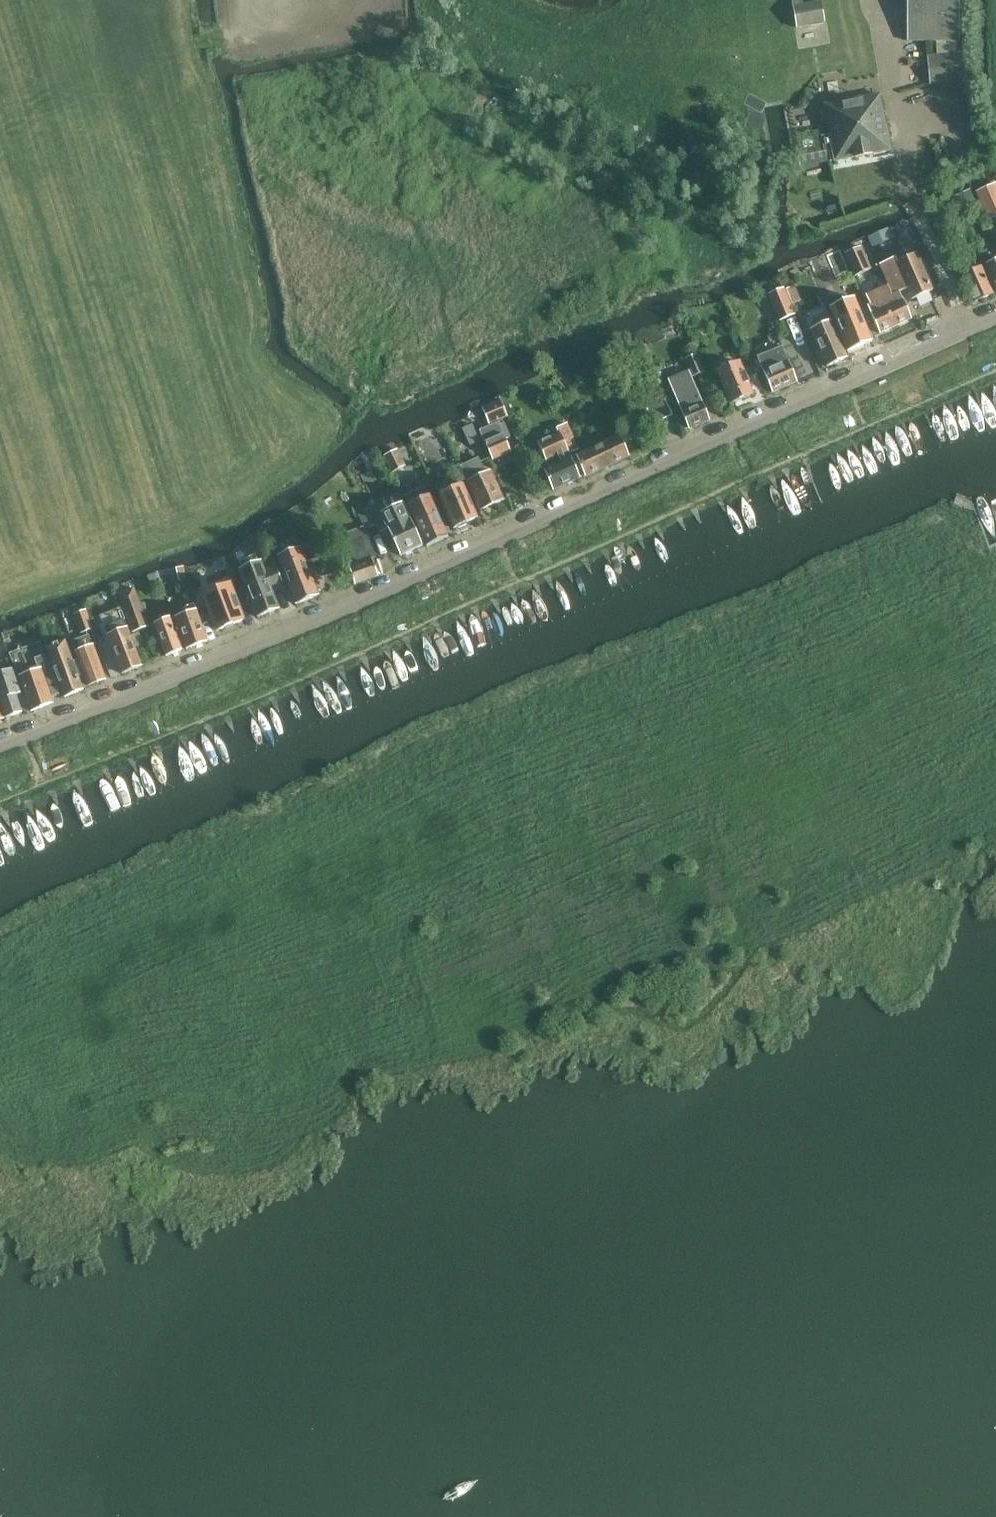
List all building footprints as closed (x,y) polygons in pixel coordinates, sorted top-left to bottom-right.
[(821,3),(805,6),(803,0),(792,0),(798,28),(825,23),(821,3)] [(959,41),(958,0),(908,0),(909,42),(959,41)] [(964,82),(961,54),(930,58),(933,86),(964,82)] [(831,137),(835,162),(856,158),(856,159),(871,156),(871,155),(892,151),(887,126),(881,95),(825,106),(831,137)] [(990,221),(995,218),(995,187),(977,195),(990,221)] [(873,237),(877,246),(893,239),(890,230),(873,237)] [(873,270),(865,249),(847,256),(856,277),(873,270)] [(994,295),(976,252),(968,255),(975,271),(964,275),(975,303),(994,295)] [(850,272),(843,254),(811,266),(818,284),(850,272)] [(912,320),(900,294),(908,290),(913,301),(933,292),(917,255),(898,264),(896,259),(881,266),(890,287),(868,297),(872,306),(868,308),(880,334),(912,320)] [(986,268),(995,290),(995,263),(986,268)] [(804,301),(797,286),(787,290),(793,305),(804,301)] [(796,316),(784,289),(769,296),(780,322),(788,319),(796,316)] [(873,342),(859,310),(834,321),(849,353),(873,342)] [(848,359),(834,327),(832,323),(811,332),(828,368),(848,359)] [(790,363),(784,349),(759,359),(773,393),(798,383),(790,363)] [(703,355),(707,366),(716,362),(712,351),(703,355)] [(700,376),(706,373),(698,356),(687,362),(694,378),(700,376)] [(755,394),(741,363),(717,374),(731,405),(735,403),(738,404),(743,402),(744,400),(755,394)] [(711,421),(698,392),(694,382),(690,374),(670,382),(673,391),(690,430),(711,421)] [(674,415),(667,400),(648,410),(655,424),(674,415)] [(511,438),(505,424),(501,426),(499,422),(508,418),(501,402),(483,409),(491,428),(481,432),(486,445),(487,445),(494,460),(512,453),(507,440),(511,438)] [(572,460),(578,457),(575,453),(580,450),(568,424),(557,429),(559,434),(539,443),(550,469),(545,472),(553,490),(554,491),(581,479),(581,478),(572,460)] [(473,425),(463,430),(471,448),(481,443),(473,425)] [(586,478),(630,457),(621,438),(578,457),(572,460),(581,478),(585,476),(586,478)] [(407,467),(399,451),(386,457),(393,473),(407,467)] [(505,500),(491,472),(487,474),(480,460),(461,468),(481,511),(505,500)] [(479,519),(464,487),(440,498),(455,529),(458,528),(460,529),(467,526),(468,523),(479,519)] [(442,520),(431,497),(430,497),(426,489),(407,497),(411,506),(409,506),(428,547),(453,536),(449,527),(445,518),(442,520)] [(424,546),(404,504),(399,494),(379,504),(370,508),(383,535),(390,531),(402,556),(424,546)] [(376,525),(369,510),(359,514),(366,529),(376,525)] [(376,559),(365,529),(339,539),(356,585),(379,577),(373,560),(376,559)] [(335,590),(324,562),(308,568),(301,550),(299,551),(297,544),(278,552),(281,558),(279,559),(295,599),(297,605),(335,590)] [(271,587),(270,583),(280,579),(282,584),(283,583),(274,560),(263,565),(262,563),(259,564),(256,556),(239,563),(243,571),(241,571),(259,618),(280,610),(271,587)] [(168,584),(165,574),(157,577),(161,587),(168,584)] [(280,579),(270,583),(271,587),(282,584),(280,579)] [(245,621),(231,585),(203,596),(218,632),(245,621)] [(148,628),(134,590),(119,595),(133,633),(148,628)] [(209,642),(197,611),(195,605),(174,613),(187,650),(209,642)] [(143,667),(136,649),(145,645),(140,633),(131,637),(128,630),(129,629),(121,610),(112,613),(120,633),(108,638),(122,675),(143,667)] [(93,630),(86,612),(75,616),(82,635),(93,630)] [(182,652),(171,619),(155,625),(167,657),(182,652)] [(79,676),(74,663),(65,642),(46,650),(52,665),(65,698),(85,691),(84,690),(79,676)] [(65,698),(52,665),(50,666),(42,647),(12,659),(31,709),(32,711),(65,698)] [(107,679),(95,647),(77,654),(79,661),(84,673),(90,686),(107,679)] [(20,694),(11,671),(7,661),(0,664),(0,702),(6,719),(20,714),(21,713),(15,696),(20,694)] [(84,673),(79,661),(74,663),(79,676),(84,673)]
